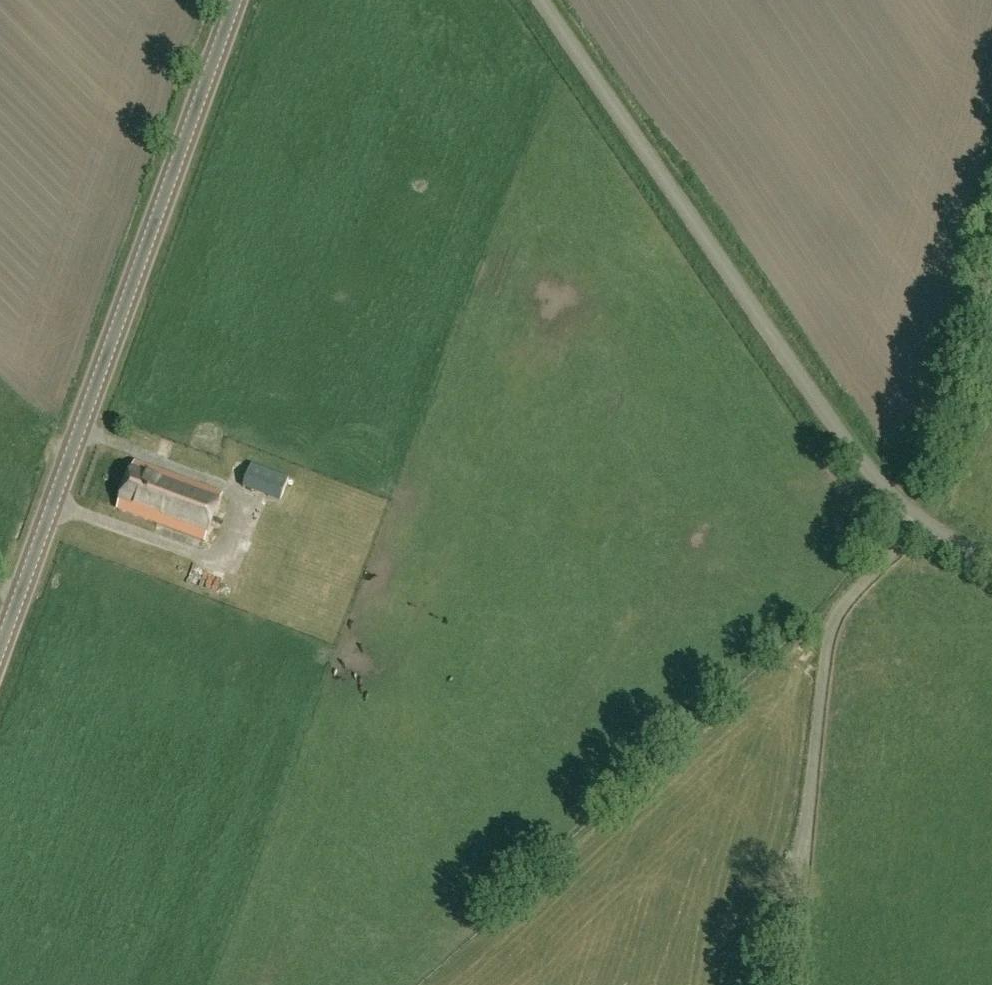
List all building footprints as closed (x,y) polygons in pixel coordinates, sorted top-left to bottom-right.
[(253,458),(246,480),(287,495),(295,474),(253,458)] [(203,543),(221,496),(134,463),(116,511),(203,543)]
